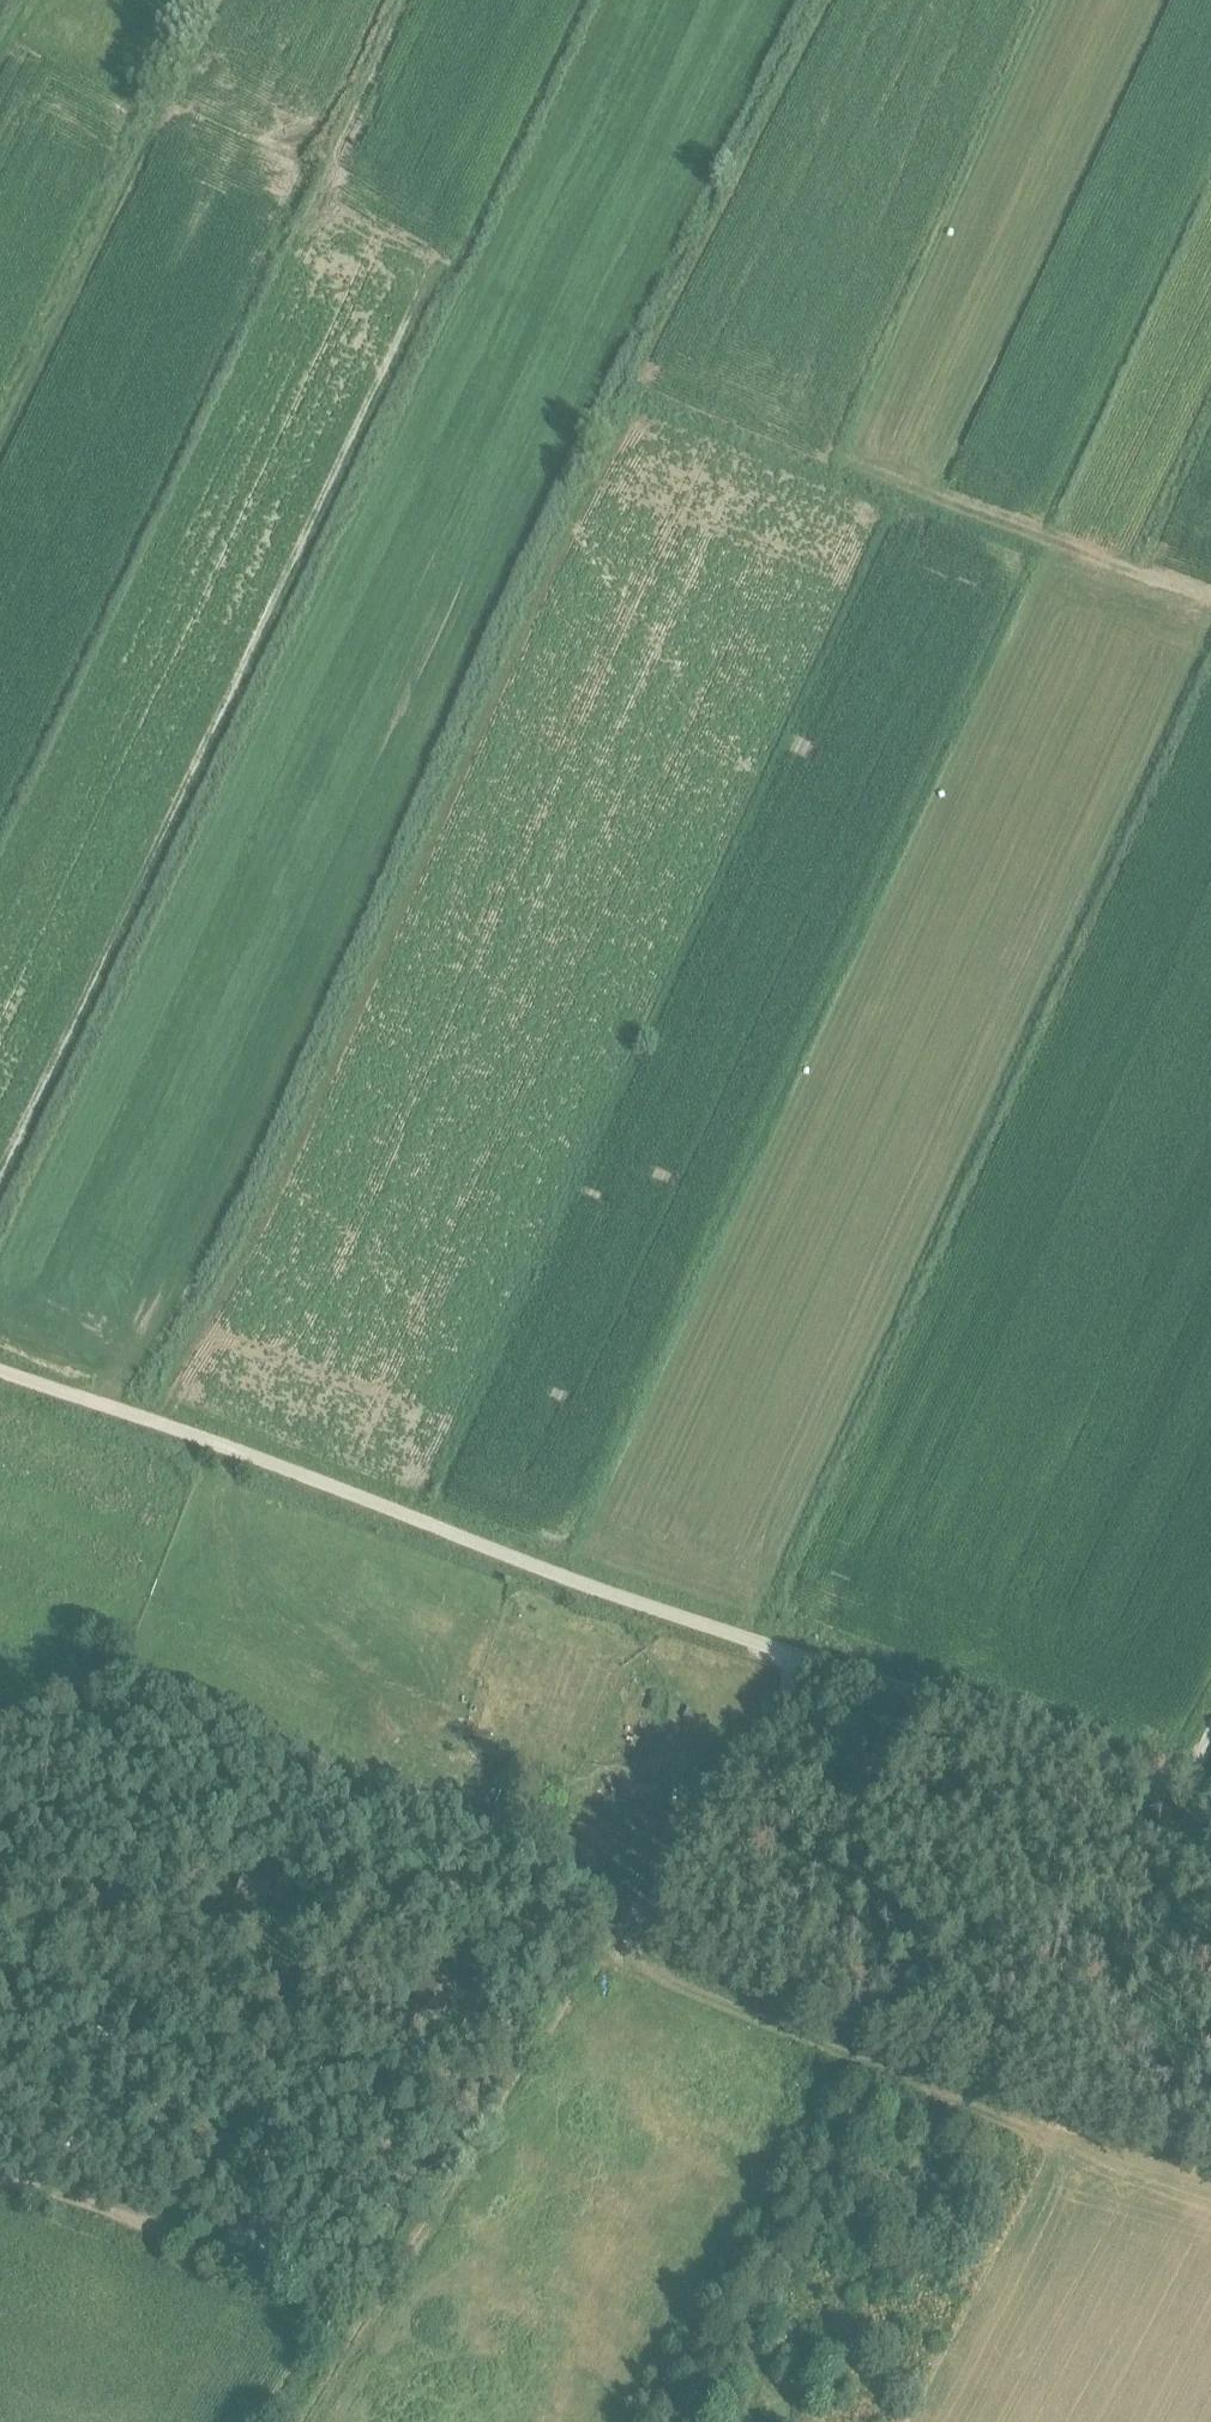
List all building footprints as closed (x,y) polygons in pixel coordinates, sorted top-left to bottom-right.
[(240,1876),(237,1898),(275,1902),(277,1880),(240,1876)] [(436,1974),(419,2006),(441,2018),(460,1986),(436,1974)]
